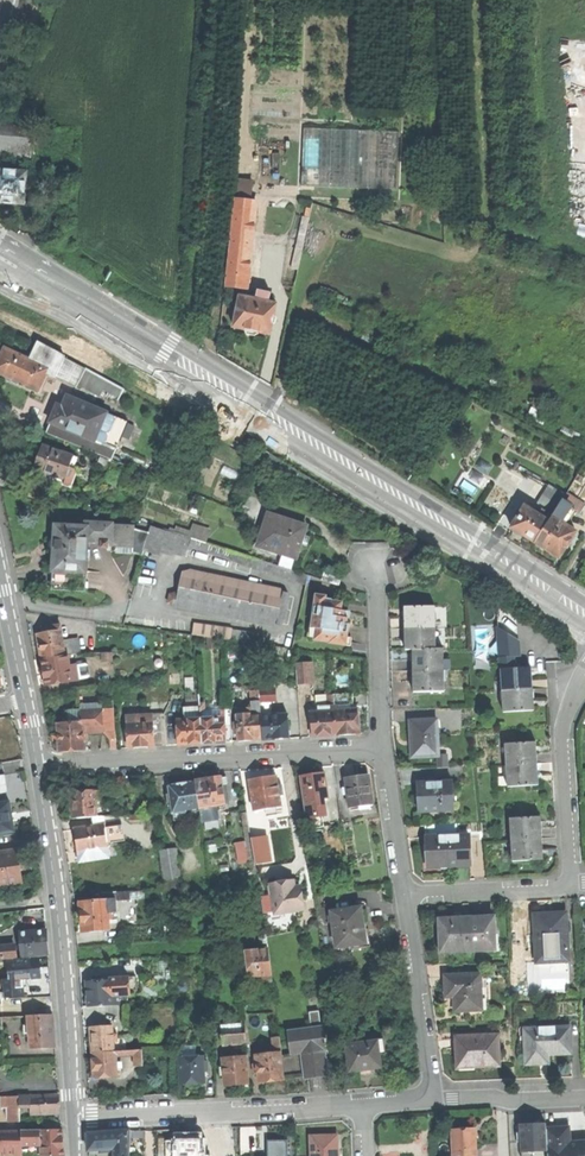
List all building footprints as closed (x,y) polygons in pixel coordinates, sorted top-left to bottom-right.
[(31,158),(34,125),(0,122),(0,155),(31,158)] [(304,129),(301,186),(397,191),(400,134),(304,129)] [(0,170),(0,205),(6,206),(7,203),(15,203),(26,204),(28,172),(0,170)] [(237,178),(236,196),(253,197),(254,179),(237,178)] [(226,285),(248,287),(257,200),(235,198),(226,285)] [(293,268),(300,269),(311,217),(306,216),(303,215),(293,268)] [(260,331),(272,334),(278,303),(270,301),(272,292),(258,290),(257,298),(240,295),(234,326),(241,327),(246,328),(248,333),(256,335),(260,331)] [(160,320),(159,322),(170,328),(172,324),(164,319),(161,318),(160,320)] [(39,346),(31,363),(49,371),(47,375),(57,380),(77,389),(79,384),(86,371),(39,346)] [(39,392),(45,379),(47,375),(49,371),(31,363),(5,351),(0,362),(0,374),(39,392)] [(86,370),(86,371),(79,384),(101,396),(104,391),(120,400),(125,391),(86,370)] [(55,384),(57,380),(47,375),(45,379),(55,384)] [(99,456),(113,462),(119,447),(120,444),(128,424),(68,399),(64,410),(58,408),(53,421),(47,435),(99,456)] [(51,483),(72,490),(79,471),(75,470),(78,461),(43,448),(38,461),(34,471),(53,478),(51,483)] [(123,466),(113,462),(99,456),(95,468),(96,468),(96,467),(118,476),(123,466)] [(576,479),(584,483),(584,481),(584,476),(579,473),(576,479)] [(38,501),(41,491),(20,484),(16,494),(38,501)] [(537,506),(543,510),(553,516),(563,500),(566,494),(550,484),(537,506)] [(577,509),(563,500),(553,516),(567,525),(577,509)] [(523,535),(536,543),(553,516),(543,510),(540,515),(525,506),(524,509),(521,507),(514,518),(517,520),(512,528),(523,535)] [(290,558),(296,560),(301,546),(307,527),(268,515),(257,547),(290,558)] [(553,516),(536,543),(546,549),(560,558),(567,547),(569,548),(573,540),(572,539),(577,532),(567,525),(553,516)] [(87,543),(112,544),(113,528),(113,526),(87,525),(86,529),(70,528),(69,530),(58,529),(57,542),(56,552),(55,572),(86,573),(87,543)] [(145,552),(158,556),(166,530),(152,527),(150,534),(145,552)] [(134,529),(113,528),(112,544),(112,547),(133,548),(132,555),(144,558),(145,552),(150,534),(134,530),(134,529)] [(194,539),(206,543),(210,532),(197,528),(194,539)] [(257,569),(259,560),(235,553),(232,562),(257,569)] [(292,571),(296,560),(290,558),(286,569),(292,571)] [(321,580),(339,586),(342,577),(324,571),(321,580)] [(85,591),(86,573),(55,572),(54,590),(85,591)] [(192,611),(237,620),(245,584),(191,573),(184,577),(180,596),(195,599),(192,611)] [(245,584),(237,620),(272,627),(281,625),(287,597),(280,591),(245,584)] [(192,613),(192,611),(195,599),(180,596),(176,595),(170,597),(169,605),(174,609),(192,613)] [(329,645),(347,647),(348,636),(350,626),(347,625),(348,619),(347,619),(347,612),(342,612),(343,603),(332,602),(332,601),(326,600),(326,597),(315,596),(312,622),(313,622),(312,630),(315,630),(314,642),(329,644),(329,645)] [(406,620),(406,631),(436,630),(436,608),(405,609),(406,620)] [(39,649),(42,661),(65,657),(62,642),(59,626),(42,629),(43,635),(37,636),(39,649)] [(194,626),(192,637),(229,642),(231,631),(194,626)] [(406,652),(414,652),(436,652),(436,630),(406,631),(406,641),(406,652)] [(78,640),(62,642),(65,657),(68,656),(80,654),(78,640)] [(414,663),(414,673),(444,673),(444,652),(436,652),(414,652),(414,663)] [(103,655),(103,663),(112,663),(112,655),(103,655)] [(44,675),(46,688),(79,682),(79,680),(76,666),(70,667),(68,656),(65,657),(42,661),(44,675)] [(501,657),(502,669),(515,668),(514,656),(501,657)] [(86,665),(76,666),(79,680),(89,679),(90,676),(89,667),(86,665)] [(297,685),(313,684),(312,665),(296,666),(297,685)] [(502,669),(503,692),(533,691),(533,679),(532,667),(515,668),(502,669)] [(414,685),(414,694),(445,694),(445,683),(444,673),(414,673),(414,685)] [(267,691),(260,692),(261,714),(261,717),(268,717),(267,699),(267,691)] [(276,692),(267,691),(267,699),(276,701),(276,692)] [(504,712),(534,710),(534,699),(533,691),(503,692),(504,712)] [(251,692),(252,709),(253,715),(261,714),(260,692),(251,692)] [(334,696),(335,707),(340,707),(349,706),(350,708),(354,707),(353,695),(334,696)] [(188,709),(188,721),(202,720),(201,715),(201,709),(188,709)] [(340,712),(335,712),(337,737),(349,736),(361,735),(359,710),(350,711),(340,712)] [(106,711),(82,712),(82,723),(84,723),(84,730),(107,729),(106,711)] [(70,712),(71,724),(82,723),(82,712),(70,712)] [(321,713),(311,713),(313,738),(324,738),(337,737),(335,712),(331,712),(321,713)] [(238,735),(239,743),(246,742),(252,742),(252,741),(263,740),(261,717),(261,714),(253,715),(237,716),(237,723),(234,723),(235,735),(238,735)] [(128,717),(129,725),(154,724),(154,716),(128,717)] [(166,716),(154,716),(154,724),(155,747),(167,746),(166,716)] [(288,716),(268,717),(261,717),(263,740),(263,741),(277,740),(289,740),(288,716)] [(207,720),(202,720),(203,745),(216,744),(227,743),(226,719),(213,720),(207,720)] [(190,745),(203,745),(202,720),(188,721),(178,722),(180,746),(190,745)] [(414,744),(414,759),(440,758),(438,722),(411,723),(412,738),(412,744),(414,744)] [(60,738),(61,753),(86,752),(85,735),(84,730),(84,723),(82,723),(71,724),(59,724),(60,738)] [(129,725),(130,749),(142,748),(155,747),(154,724),(129,725)] [(506,744),(507,766),(538,764),(537,753),(536,742),(506,744)] [(509,787),(539,785),(538,775),(538,764),(507,766),(509,787)] [(313,777),(302,778),(309,820),(311,819),(323,818),(321,801),(330,799),(326,775),(313,777)] [(263,779),(251,781),(255,812),(267,810),(268,818),(279,816),(278,809),(282,808),(281,797),(285,796),(283,787),(279,788),(277,777),(263,779)] [(357,779),(346,780),(350,809),(361,807),(371,806),(374,806),(370,777),(357,779)] [(209,781),(197,783),(200,811),(202,822),(218,819),(216,806),(230,804),(228,790),(223,791),(221,780),(209,781)] [(173,807),(175,822),(189,820),(188,812),(200,811),(197,783),(183,785),(170,787),(171,796),(168,796),(169,808),(173,807)] [(419,799),(420,812),(455,811),(454,784),(418,785),(419,799)] [(93,819),(98,819),(97,809),(97,801),(101,801),(100,792),(72,793),(72,806),(73,820),(93,819)] [(14,832),(12,820),(9,803),(0,804),(0,835),(14,832)] [(248,845),(253,844),(252,840),(248,814),(243,814),(248,845)] [(511,818),(512,841),(542,839),(542,828),(541,816),(511,818)] [(110,818),(104,818),(98,819),(93,819),(94,828),(105,827),(111,826),(110,818)] [(325,828),(323,818),(311,819),(313,830),(325,828)] [(427,826),(428,838),(459,837),(459,834),(459,825),(427,826)] [(80,853),(81,863),(109,859),(108,849),(105,827),(94,828),(76,831),(78,845),(79,853),(80,853)] [(428,838),(427,838),(427,854),(428,868),(471,866),(470,836),(464,837),(459,837),(428,838)] [(269,837),(252,840),(253,844),(256,865),(272,862),(269,837)] [(512,841),(513,862),(544,860),(543,849),(542,839),(512,841)] [(235,842),(240,864),(250,862),(244,840),(235,842)] [(22,882),(20,866),(17,850),(0,852),(0,886),(22,882)] [(177,850),(161,852),(165,881),(181,879),(177,850)] [(300,879),(268,882),(269,895),(261,896),(263,916),(303,912),(300,879)] [(130,892),(118,893),(119,901),(131,900),(130,892)] [(103,894),(103,902),(117,901),(119,901),(118,893),(103,894)] [(103,902),(81,903),(82,919),(82,933),(110,931),(109,921),(113,921),(112,913),(118,913),(117,901),(103,902)] [(28,909),(29,920),(45,919),(44,908),(28,909)] [(362,908),(332,912),(333,919),(334,923),(337,948),(367,944),(364,926),(362,908)] [(550,914),(540,915),(541,925),(536,925),(538,962),(569,961),(567,913),(550,914)] [(495,917),(483,918),(485,950),(497,950),(495,917)] [(442,935),(443,950),(458,949),(458,952),(485,950),(483,918),(469,918),(469,919),(454,920),(454,919),(441,920),(442,935)] [(46,930),(19,932),(22,956),(48,954),(47,943),(46,930)] [(15,958),(15,954),(14,945),(0,947),(0,959),(15,958)] [(250,977),(272,975),(270,949),(247,951),(248,965),(250,977)] [(41,957),(8,961),(10,979),(19,981),(43,978),(42,968),(41,957)] [(456,1011),(482,1010),(482,997),(480,975),(446,976),(447,989),(447,997),(455,997),(456,1011)] [(137,977),(130,978),(131,995),(138,995),(137,977)] [(110,979),(110,981),(111,981),(112,990),(116,989),(116,997),(120,996),(131,995),(130,978),(110,979)] [(20,996),(19,981),(10,979),(2,980),(3,997),(20,996)] [(88,995),(89,1008),(113,1006),(112,997),(116,997),(116,989),(112,990),(111,981),(110,981),(87,983),(88,995)] [(131,995),(120,996),(120,1006),(132,1005),(131,995)] [(120,996),(116,997),(112,997),(113,1006),(120,1006),(120,996)] [(310,1012),(313,1029),(322,1028),(320,1011),(310,1012)] [(28,1016),(30,1049),(55,1047),(54,1031),(53,1014),(28,1016)] [(92,1040),(93,1053),(115,1052),(114,1042),(114,1035),(113,1026),(91,1027),(92,1040)] [(527,1029),(528,1064),(541,1063),(541,1054),(551,1054),(572,1053),(571,1027),(527,1029)] [(317,1075),(328,1074),(322,1028),(313,1029),(291,1032),(293,1053),(303,1052),(306,1077),(317,1075)] [(223,1045),(247,1042),(246,1032),(222,1035),(223,1045)] [(499,1034),(457,1036),(458,1050),(458,1063),(475,1062),(476,1066),(500,1065),(499,1034)] [(274,1038),(275,1048),(282,1047),(281,1037),(274,1038)] [(126,1038),(118,1039),(118,1042),(114,1042),(115,1052),(117,1051),(126,1051),(126,1038)] [(365,1041),(366,1042),(379,1041),(380,1054),(387,1054),(385,1038),(365,1041)] [(347,1045),(351,1071),(366,1069),(382,1067),(380,1054),(379,1041),(366,1042),(347,1045)] [(134,1050),(135,1067),(143,1066),(142,1050),(134,1050)] [(115,1052),(93,1053),(93,1065),(94,1078),(118,1076),(117,1051),(115,1052)] [(272,1081),(285,1079),(282,1052),(257,1055),(258,1064),(254,1064),(255,1073),(259,1073),(260,1082),(272,1081)] [(238,1085),(250,1084),(247,1055),(224,1057),(225,1068),(225,1073),(226,1086),(238,1085)] [(194,1084),(205,1083),(205,1071),(209,1071),(208,1062),(204,1062),(204,1056),(181,1057),(182,1084),(194,1084)] [(58,1095),(30,1096),(30,1105),(30,1113),(59,1112),(59,1104),(58,1095)] [(6,1108),(6,1114),(20,1114),(20,1105),(19,1096),(0,1097),(0,1108),(6,1108)] [(20,1105),(30,1105),(30,1096),(19,1096),(20,1105)] [(20,1114),(30,1113),(30,1105),(20,1105),(20,1114)] [(30,1122),(30,1113),(20,1114),(20,1122),(30,1122)] [(8,1122),(20,1122),(20,1114),(6,1114),(6,1116),(8,1116),(8,1122)] [(533,1152),(549,1151),(548,1129),(547,1123),(544,1123),(544,1122),(542,1120),(537,1120),(535,1122),(535,1124),(528,1124),(521,1125),(522,1132),(518,1132),(518,1142),(522,1142),(523,1155),(533,1155),(533,1152)] [(579,1142),(571,1142),(570,1128),(548,1129),(549,1151),(549,1155),(584,1155),(584,1142),(579,1142)] [(30,1145),(40,1145),(39,1129),(21,1129),(22,1131),(22,1145),(30,1145)] [(39,1129),(40,1145),(40,1148),(41,1155),(64,1155),(63,1144),(62,1129),(39,1129)] [(132,1129),(88,1133),(89,1143),(89,1150),(116,1147),(116,1155),(131,1155),(132,1129)] [(22,1154),(22,1145),(22,1131),(3,1131),(3,1150),(4,1154),(22,1154)] [(453,1132),(454,1155),(478,1155),(477,1136),(473,1131),(462,1131),(453,1132)] [(312,1136),(313,1155),(339,1155),(339,1154),(339,1135),(312,1136)] [(242,1146),(224,1146),(224,1155),(242,1155),(242,1146)]
